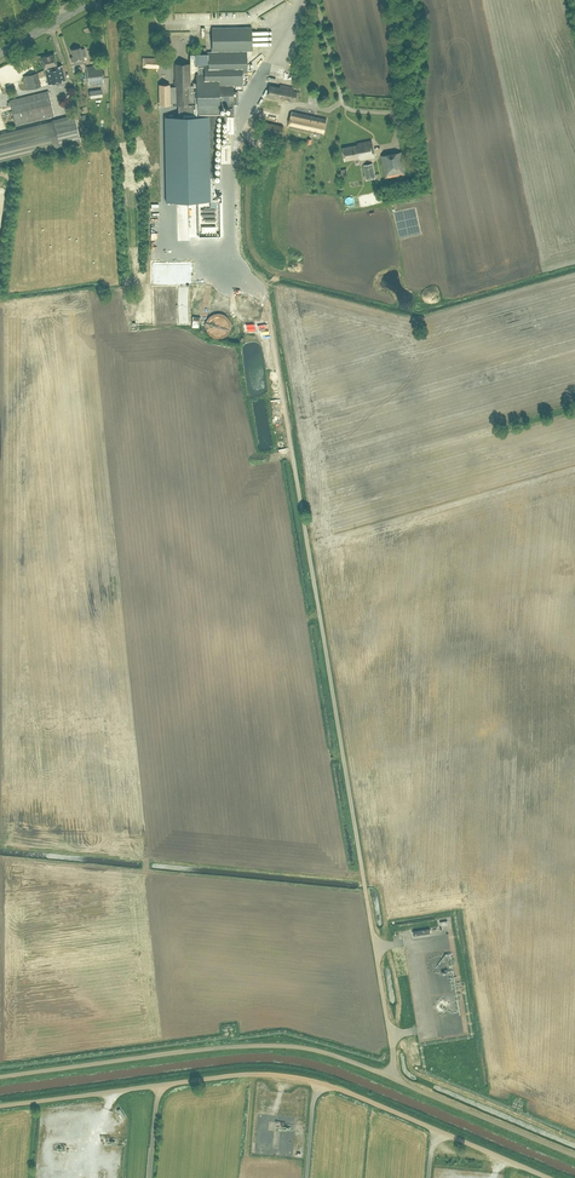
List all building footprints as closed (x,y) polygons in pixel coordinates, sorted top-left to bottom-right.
[(175,102),(175,105),(177,105),(185,105),(189,105),(189,104),(197,103),(197,104),(197,113),(219,112),(219,113),(229,113),(229,107),(232,107),(232,103),(233,103),(238,103),(238,90),(242,89),(242,73),(247,73),(246,51),(252,51),(251,27),(211,28),(212,52),(208,52),(208,53),(194,54),(194,64),(204,64),(204,75),(201,75),(196,75),(196,82),(190,82),(191,85),(196,85),(196,86),(190,86),(189,64),(175,64),(175,81),(174,81),(174,84),(174,87),(170,87),(170,84),(158,84),(159,105),(170,105),(170,102),(175,102)] [(81,49),(80,47),(71,50),(74,62),(75,64),(84,62),(83,60),(84,60),(83,57),(86,56),(84,48),(81,49)] [(57,66),(54,54),(41,57),(48,85),(65,80),(62,65),(57,66)] [(130,71),(137,70),(136,54),(128,54),(130,71)] [(254,59),(256,64),(266,60),(264,55),(254,59)] [(285,77),(286,69),(279,68),(279,70),(271,69),(270,75),(285,77)] [(39,78),(38,73),(23,76),(26,90),(46,85),(44,77),(39,78)] [(300,85),(295,84),(294,87),(281,84),(280,87),(270,85),(267,96),(298,102),(300,92),(299,92),(300,85)] [(25,96),(32,122),(54,116),(48,90),(25,96)] [(16,126),(32,122),(25,96),(9,100),(16,126)] [(185,105),(177,105),(177,117),(164,117),(165,202),(210,202),(210,180),(209,117),(234,116),(233,103),(232,103),(232,107),(229,107),(229,113),(219,113),(219,112),(197,113),(185,113),(185,105)] [(315,116),(292,111),(288,127),(313,132),(313,131),(323,134),(327,119),(315,116)] [(0,133),(0,161),(58,146),(80,141),(74,115),(52,120),(52,121),(0,133)] [(375,157),(372,140),(358,143),(358,145),(342,148),(345,160),(361,157),(361,159),(375,157)] [(405,174),(401,152),(381,155),(385,177),(405,174)] [(375,179),(373,164),(364,165),(367,180),(375,179)] [(214,338),(219,339),(222,338),(226,337),(229,334),(231,331),(232,327),(231,323),(230,319),(227,316),(223,314),(219,313),(215,313),(211,315),(208,318),(206,321),(205,325),(206,330),(208,333),(211,336),(214,338)]
